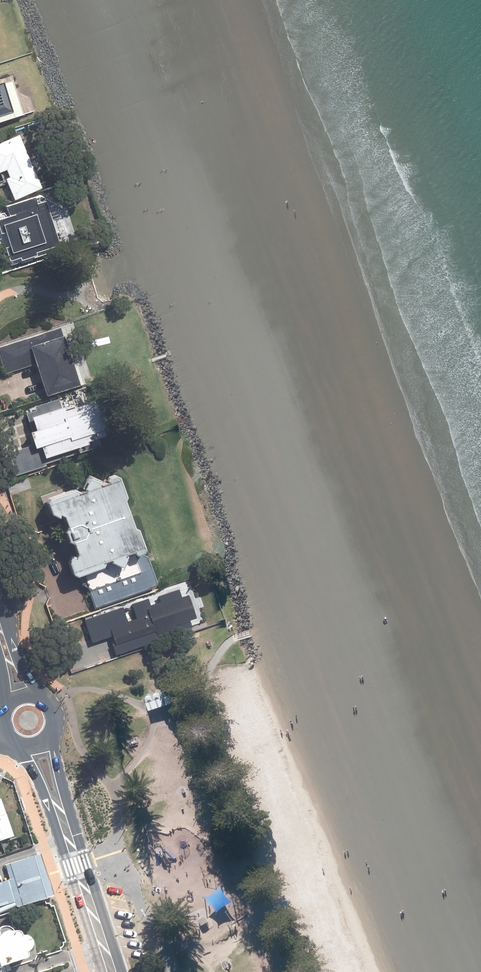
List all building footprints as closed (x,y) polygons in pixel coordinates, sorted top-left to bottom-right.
[(22,115),(12,82),(0,86),(0,122),(22,115)] [(4,180),(13,200),(40,189),(18,136),(0,143),(0,172),(5,170),(8,178),(4,180)] [(8,262),(18,258),(33,254),(59,246),(44,202),(35,205),(33,198),(5,208),(9,218),(0,221),(0,234),(3,233),(7,247),(4,249),(8,262)] [(0,345),(0,360),(4,372),(34,362),(44,393),(77,382),(58,326),(0,345)] [(35,409),(26,412),(35,442),(8,451),(15,473),(45,463),(44,461),(93,445),(90,436),(103,432),(101,426),(92,398),(62,408),(58,397),(34,404),(35,409)] [(71,553),(66,561),(69,569),(76,572),(82,570),(95,607),(154,586),(157,580),(145,546),(143,547),(135,525),(129,523),(120,496),(122,491),(115,473),(110,471),(107,472),(104,477),(100,479),(87,472),(79,485),(82,487),(77,489),(73,486),(48,495),(46,499),(49,509),(50,512),(57,515),(58,511),(59,512),(62,513),(65,522),(62,527),(65,537),(72,539),(76,550),(74,554),(71,553)] [(112,634),(115,642),(117,650),(176,629),(190,624),(188,618),(194,616),(187,593),(180,595),(135,611),(137,617),(127,620),(122,605),(84,618),(92,640),(112,634)] [(147,695),(143,699),(148,711),(171,703),(167,691),(162,690),(159,694),(154,692),(152,696),(147,695)] [(12,835),(5,813),(0,815),(0,840),(12,835)] [(10,882),(0,885),(0,905),(13,901),(15,906),(52,895),(38,854),(4,865),(10,882)] [(11,970),(8,960),(21,956),(22,955),(23,954),(24,953),(24,952),(24,950),(23,949),(25,948),(26,947),(27,945),(28,943),(28,941),(28,939),(27,937),(26,935),(24,934),(22,933),(20,933),(18,934),(17,932),(16,931),(15,930),(14,929),(12,930),(11,930),(9,928),(7,927),(5,926),(2,925),(0,926),(0,971),(5,971),(11,970)]
